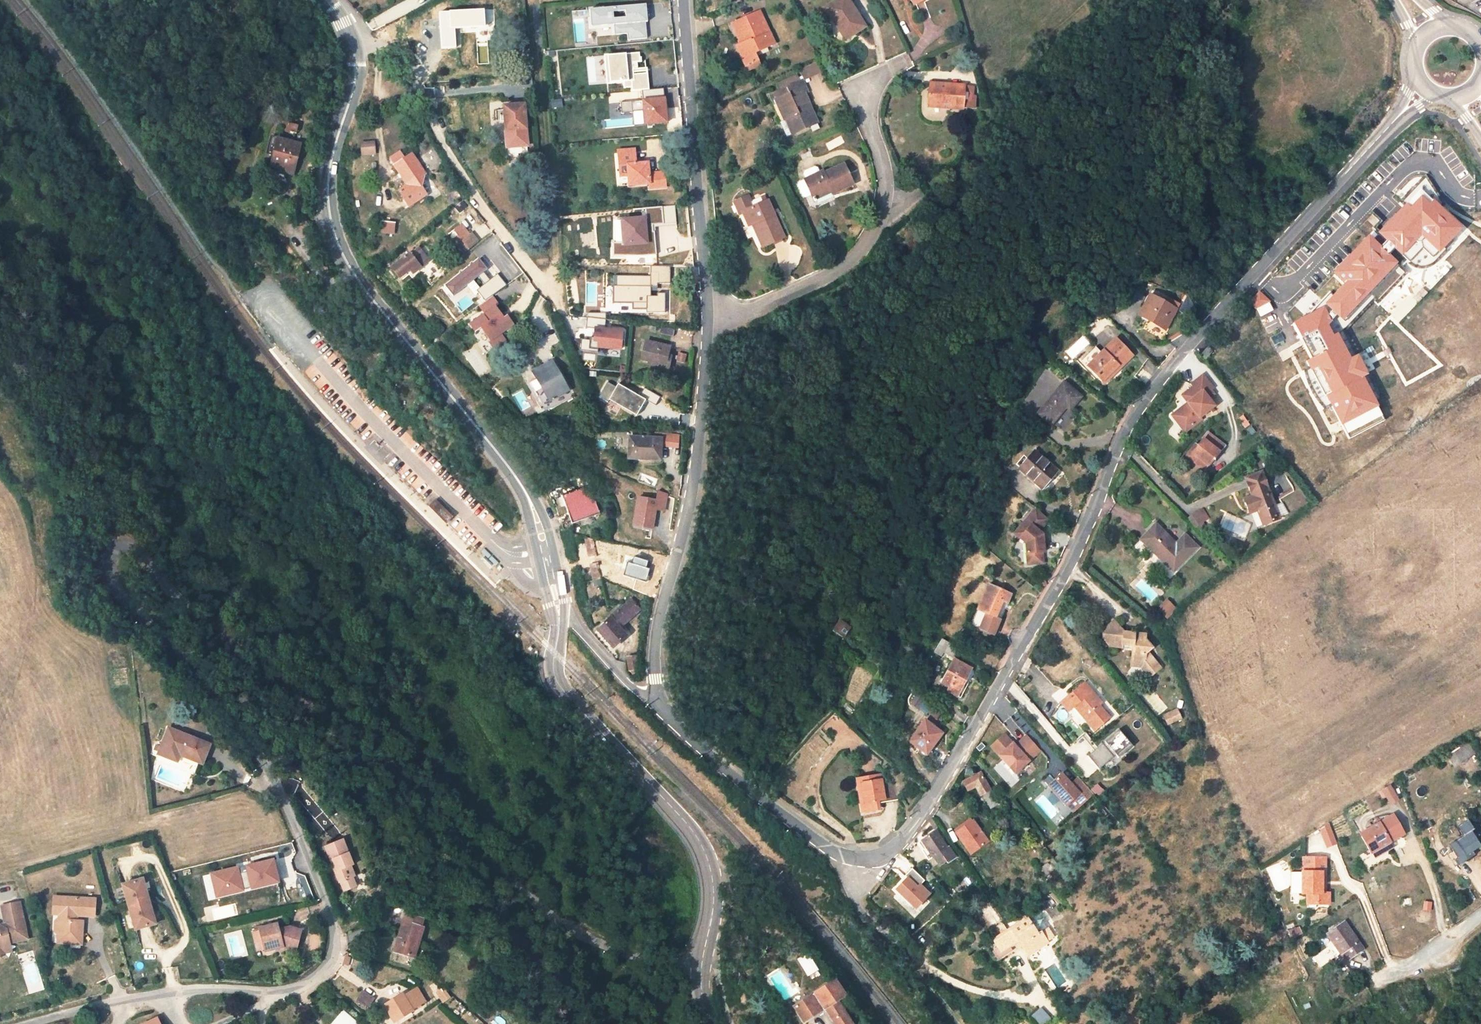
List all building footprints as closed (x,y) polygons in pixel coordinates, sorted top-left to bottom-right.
[(848,0),(838,0),(826,8),(842,35),(853,27),(857,33),(865,27),(848,0)] [(774,43),(760,12),(732,25),(741,44),(736,47),(746,67),(758,61),(755,53),(774,43)] [(401,29),(397,23),(385,29),(389,36),(401,29)] [(634,58),(632,34),(625,34),(624,27),(612,28),(613,36),(608,36),(611,61),(634,58)] [(845,40),(857,33),(853,27),(842,35),(845,40)] [(601,53),(600,42),(587,44),(588,55),(601,53)] [(760,65),(758,61),(746,67),(748,72),(760,65)] [(627,83),(626,73),(609,74),(610,84),(627,83)] [(816,119),(804,94),(808,92),(802,81),(788,87),(790,93),(775,100),(785,121),(790,119),(797,133),(807,128),(805,123),(816,119)] [(964,85),(930,83),(928,105),(962,108),(963,106),(971,106),(973,87),(964,86),(964,85)] [(527,130),(524,104),(503,106),(505,131),(527,130)] [(790,119),(785,121),(792,135),(797,133),(790,119)] [(805,123),(807,128),(818,124),(816,119),(805,123)] [(297,133),(299,125),(284,121),(282,129),(297,133)] [(1441,130),(1427,140),(1449,170),(1462,160),(1441,130)] [(294,171),(301,145),(278,139),(271,165),(281,167),(294,171)] [(361,141),(362,155),(377,154),(376,140),(361,141)] [(389,158),(408,186),(398,193),(408,209),(426,195),(420,187),(416,180),(422,176),(424,174),(412,155),(406,158),(401,151),(397,153),(389,158)] [(627,186),(648,184),(649,189),(665,188),(664,172),(648,173),(647,162),(640,163),(635,163),(634,159),(634,152),(624,153),(617,153),(617,160),(618,165),(625,165),(626,176),(627,186)] [(853,184),(843,164),(824,174),(823,172),(805,180),(812,196),(830,188),(831,191),(832,194),(853,184)] [(626,176),(625,165),(618,165),(619,176),(619,177),(626,176)] [(1449,205),(1424,181),(1402,203),(1407,208),(1379,236),(1372,230),(1380,222),(1371,214),(1356,230),(1366,240),(1332,275),(1330,273),(1314,290),(1308,285),(1284,310),(1310,358),(1305,361),(1308,367),(1303,370),(1307,381),(1311,390),(1317,401),(1324,410),(1331,407),(1341,425),(1378,405),(1377,402),(1382,399),(1345,331),(1373,300),(1377,304),(1407,273),(1400,266),(1406,260),(1410,264),(1409,265),(1412,268),(1418,270),(1423,270),(1430,269),(1436,265),(1448,252),(1446,250),(1465,231),(1444,210),(1449,205)] [(813,200),(831,191),(830,188),(812,196),(813,200)] [(734,201),(739,213),(743,212),(749,224),(754,222),(764,244),(783,235),(767,201),(764,202),(762,198),(751,203),(748,195),(734,201)] [(381,221),(381,233),(396,233),(396,221),(381,221)] [(463,253),(478,241),(471,233),(462,240),(459,236),(452,241),(463,253)] [(667,277),(664,248),(663,248),(662,241),(644,242),(646,268),(651,267),(653,279),(667,277)] [(419,248),(410,254),(391,268),(399,278),(406,272),(410,270),(413,273),(421,267),(430,261),(419,248)] [(508,341),(502,332),(516,324),(509,313),(506,315),(494,295),(479,304),(485,313),(472,321),(490,352),(508,341)] [(1165,329),(1175,309),(1149,295),(1139,315),(1165,329)] [(607,327),(607,318),(589,318),(588,327),(595,328),(594,348),(624,349),(625,328),(607,327)] [(673,335),(674,329),(661,326),(660,333),(673,335)] [(1132,356),(1115,339),(1101,354),(1087,367),(1090,370),(1101,381),(1117,365),(1120,368),(1132,356)] [(666,357),(669,346),(646,341),(642,360),(649,361),(665,365),(666,357)] [(1087,367),(1101,354),(1095,347),(1078,364),(1087,373),(1090,370),(1087,367)] [(1210,352),(1205,348),(1199,355),(1204,359),(1210,352)] [(669,368),(671,358),(666,357),(665,365),(649,361),(648,364),(667,369),(669,368)] [(550,402),(569,391),(552,362),(533,372),(550,402)] [(1104,383),(1120,368),(1117,365),(1101,381),(1104,383)] [(1212,389),(1201,376),(1190,385),(1192,388),(1181,396),(1187,404),(1180,409),(1185,415),(1176,423),(1184,433),(1200,420),(1199,418),(1209,410),(1211,408),(1213,407),(1207,399),(1204,395),(1209,391),(1212,389)] [(600,396),(640,413),(647,397),(608,380),(600,396)] [(1081,396),(1064,382),(1037,414),(1050,424),(1065,406),(1069,410),(1081,396)] [(1204,395),(1207,399),(1213,395),(1209,391),(1204,395)] [(1185,415),(1180,409),(1171,416),(1176,423),(1185,415)] [(626,459),(660,460),(661,434),(633,432),(632,451),(627,451),(626,459)] [(1207,466),(1224,445),(1208,433),(1198,446),(1192,453),(1207,466)] [(679,447),(679,434),(669,434),(669,447),(679,447)] [(1184,456),(1187,459),(1192,453),(1198,446),(1194,443),(1184,456)] [(1041,488),(1055,470),(1033,452),(1018,469),(1041,488)] [(1203,471),(1207,466),(1192,453),(1187,459),(1203,471)] [(1261,472),(1244,479),(1248,488),(1257,484),(1265,483),(1261,472)] [(1257,484),(1248,488),(1252,497),(1244,500),(1250,514),(1258,511),(1264,525),(1279,519),(1278,517),(1287,513),(1301,505),(1293,491),(1279,499),(1281,503),(1274,507),(1268,490),(1265,483),(1257,484)] [(599,513),(589,485),(562,495),(564,500),(569,514),(572,522),(599,513)] [(434,498),(427,506),(445,523),(452,516),(445,509),(434,498)] [(560,517),(569,514),(564,500),(554,503),(560,517)] [(669,518),(671,504),(664,503),(662,517),(669,518)] [(1049,519),(1035,508),(1014,534),(1026,543),(1028,564),(1043,563),(1042,556),(1040,554),(1042,552),(1044,552),(1043,534),(1039,531),(1049,519)] [(1204,513),(1190,521),(1195,530),(1209,522),(1204,513)] [(629,536),(628,524),(619,524),(620,536),(629,536)] [(1140,540),(1173,572),(1196,547),(1184,535),(1175,544),(1155,525),(1140,540)] [(595,580),(601,578),(593,539),(585,537),(595,580)] [(1222,572),(1227,568),(1222,563),(1218,567),(1222,572)] [(1006,604),(1011,594),(988,585),(977,611),(986,615),(995,618),(1002,602),(1006,604)] [(640,609),(631,599),(597,629),(613,648),(627,635),(624,632),(626,630),(623,627),(621,628),(620,627),(640,609)] [(1175,608),(1166,600),(1157,609),(1166,617),(1175,608)] [(1000,620),(1006,604),(1002,602),(995,618),(1000,620)] [(986,615),(977,611),(971,626),(980,630),(986,615)] [(995,618),(986,615),(980,630),(993,635),(1000,620),(995,618)] [(1124,632),(1115,621),(1103,630),(1103,638),(1110,646),(1123,647),(1123,645),(1131,645),(1131,667),(1141,667),(1141,670),(1150,678),(1161,669),(1148,653),(1153,648),(1145,639),(1145,634),(1124,632)] [(841,633),(832,626),(825,635),(834,642),(841,633)] [(952,657),(958,648),(942,640),(934,653),(940,656),(942,652),(952,657)] [(637,668),(635,656),(628,657),(630,670),(637,668)] [(957,691),(969,668),(954,659),(946,674),(941,683),(949,687),(957,691)] [(974,670),(969,668),(957,691),(962,694),(974,670)] [(935,680),(941,683),(946,674),(940,671),(935,680)] [(1084,682),(1061,702),(1079,723),(1084,718),(1094,730),(1109,718),(1099,706),(1102,704),(1098,698),(1095,700),(1089,694),(1092,692),(1084,682)] [(960,698),(962,694),(957,691),(949,687),(947,691),(960,698)] [(1098,698),(1092,692),(1089,694),(1095,700),(1098,698)] [(933,706),(925,700),(917,710),(925,716),(933,706)] [(1168,724),(1181,718),(1177,710),(1164,716),(1168,724)] [(924,721),(909,742),(924,753),(930,746),(931,747),(941,733),(924,721)] [(201,764),(208,746),(168,730),(158,754),(177,762),(180,756),(201,764)] [(1098,769),(1115,755),(1118,758),(1132,746),(1118,730),(1087,756),(1098,769)] [(1005,736),(992,748),(1007,764),(1015,773),(1040,750),(1027,736),(1019,743),(1020,744),(1023,746),(1018,750),(1016,748),(1005,736)] [(1455,766),(1474,754),(1468,743),(1448,755),(1455,766)] [(986,748),(983,745),(977,750),(980,753),(986,748)] [(998,805),(980,773),(963,782),(968,790),(975,787),(980,795),(982,794),(991,809),(998,805)] [(1061,774),(1052,781),(1047,776),(1043,780),(1066,805),(1067,805),(1074,798),(1081,805),(1093,794),(1078,777),(1071,784),(1061,774)] [(897,800),(894,780),(881,783),(880,775),(870,777),(871,782),(862,784),(865,803),(860,804),(861,813),(878,810),(877,803),(877,801),(884,800),(884,802),(897,800)] [(1391,785),(1383,790),(1392,805),(1401,799),(1391,785)] [(1074,798),(1067,805),(1073,812),(1081,805),(1074,798)] [(1404,834),(1393,815),(1360,834),(1372,853),(1404,834)] [(971,854),(989,842),(974,820),(956,832),(971,854)] [(1432,826),(1430,821),(1419,825),(1421,830),(1432,826)] [(1031,830),(1026,824),(1022,827),(1027,833),(1031,830)] [(1327,848),(1338,844),(1330,824),(1319,828),(1327,848)] [(949,847),(946,848),(934,831),(921,840),(926,848),(932,856),(933,856),(939,864),(946,859),(948,861),(955,856),(949,847)] [(1480,847),(1471,831),(1449,845),(1459,860),(1470,852),(1471,852),(1480,847)] [(325,848),(340,882),(341,881),(345,891),(356,886),(352,877),(353,876),(349,867),(352,865),(342,841),(326,848),(325,848)] [(923,851),(928,859),(932,856),(926,848),(923,851)] [(933,867),(939,864),(933,856),(932,856),(928,859),(933,867)] [(1326,871),(1326,858),(1303,857),(1303,872),(1302,872),(1301,895),(1306,895),(1306,905),(1329,904),(1329,892),(1326,892),(1321,892),(1322,871),(1326,871)] [(245,872),(240,874),(238,867),(208,874),(215,900),(280,884),(274,859),(244,866),(245,872)] [(1053,871),(1047,863),(1040,869),(1045,877),(1053,871)] [(930,894),(920,885),(925,880),(912,868),(905,875),(907,878),(896,889),(915,908),(930,894)] [(134,928),(154,923),(148,903),(139,906),(137,900),(147,897),(142,878),(121,883),(128,906),(134,928)] [(79,896),(64,895),(58,895),(53,894),(52,912),(57,913),(63,913),(62,920),(62,921),(57,920),(56,920),(55,938),(68,939),(68,935),(81,937),(82,922),(77,922),(77,921),(78,914),(83,915),(95,915),(96,897),(84,896),(79,896)] [(139,906),(148,903),(147,897),(137,900),(139,906)] [(17,903),(0,907),(0,914),(2,926),(0,926),(0,955),(2,954),(1,945),(7,944),(25,940),(17,903)] [(993,926),(1000,920),(990,905),(982,911),(983,912),(993,926)] [(1045,921),(1040,914),(1039,915),(1036,911),(1026,918),(1037,933),(1041,931),(1047,941),(1054,937),(1044,922),(1045,921)] [(985,931),(993,926),(983,912),(976,917),(985,931)] [(422,921),(406,916),(395,953),(413,959),(422,929),(420,928),(422,921)] [(1026,918),(1021,921),(1007,931),(995,940),(994,940),(999,948),(1001,950),(1009,945),(1018,939),(1029,954),(1047,941),(1041,931),(1037,933),(1026,918)] [(1349,958),(1363,948),(1356,939),(1344,921),(1326,933),(1341,954),(1344,952),(1349,958)] [(995,940),(1007,931),(1001,922),(990,933),(995,940)] [(295,949),(300,930),(292,927),(280,930),(278,925),(259,930),(264,950),(285,947),(295,949)] [(81,937),(68,935),(68,939),(55,938),(55,942),(81,944),(81,937)] [(9,953),(7,944),(1,945),(2,954),(9,953)] [(1001,950),(999,948),(993,953),(998,961),(1013,951),(1009,945),(1001,950)] [(807,976),(815,971),(806,955),(797,960),(807,976)] [(793,1007),(802,1022),(824,1009),(835,1002),(843,997),(833,982),(793,1007)] [(1301,987),(1310,1008),(1315,1006),(1306,985),(1301,987)] [(394,1023),(414,1010),(413,1009),(427,1001),(417,986),(404,994),(403,991),(382,1004),(394,1023)] [(1301,987),(1295,990),(1304,1011),(1310,1008),(1301,987)] [(441,988),(435,992),(443,1003),(451,998),(445,990),(443,991),(441,988)] [(360,998),(365,1008),(376,1002),(371,992),(360,998)] [(825,1011),(837,1004),(835,1002),(824,1009),(825,1011)] [(837,1004),(825,1011),(834,1023),(850,1023),(837,1004)] [(343,1009),(331,1023),(361,1023),(343,1009)]
